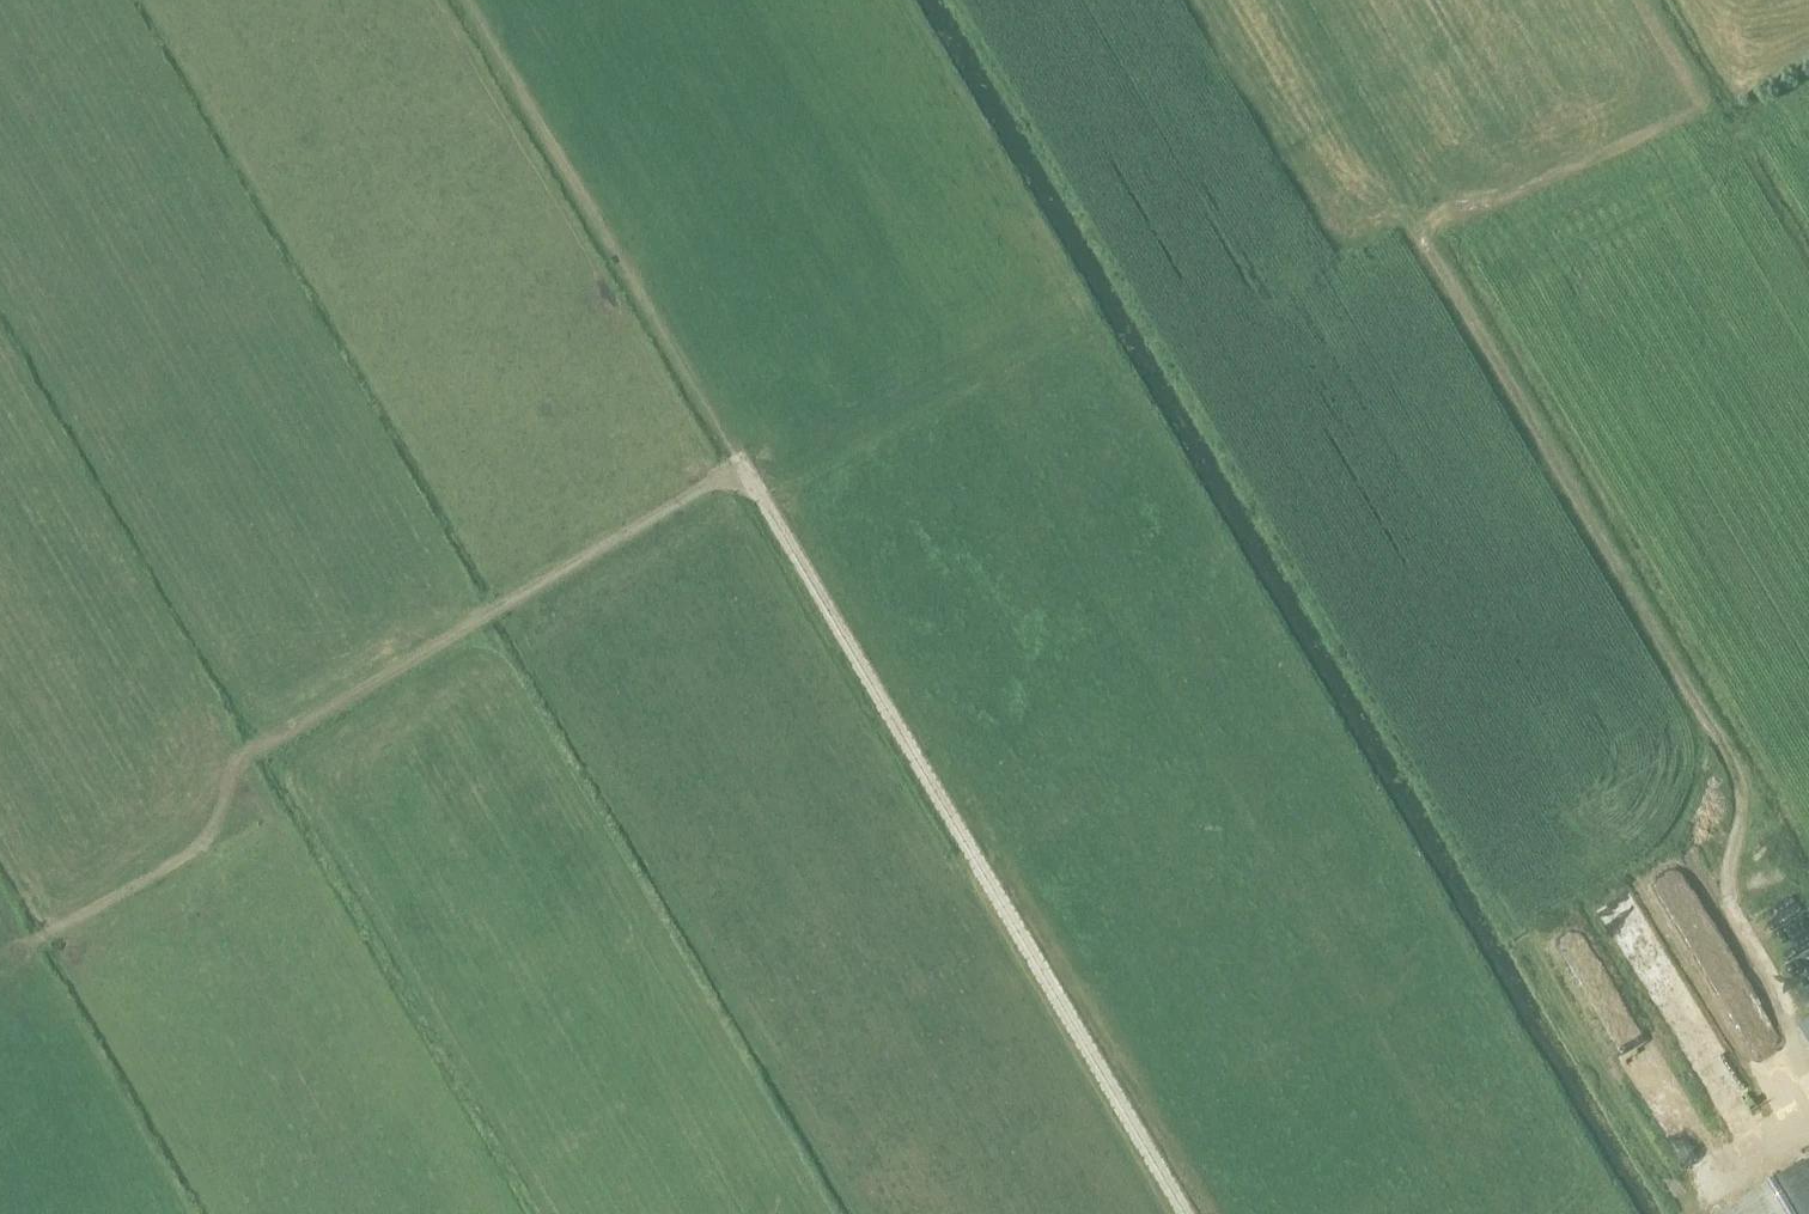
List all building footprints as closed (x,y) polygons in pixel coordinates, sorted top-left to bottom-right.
[(1655,876),(1675,918),(1695,908),(1675,867),(1655,876)] [(1714,1049),(1620,895),(1596,909),(1678,1043),(1683,1041),(1695,1061),(1714,1049)] [(1584,982),(1601,971),(1571,926),(1554,937),(1584,982)] [(1801,1031),(1808,1045),(1808,1025),(1801,1031)] [(1674,1167),(1686,1164),(1681,1146),(1669,1149),(1674,1167)] [(1726,1213),(1808,1213),(1808,1164),(1726,1213)]
